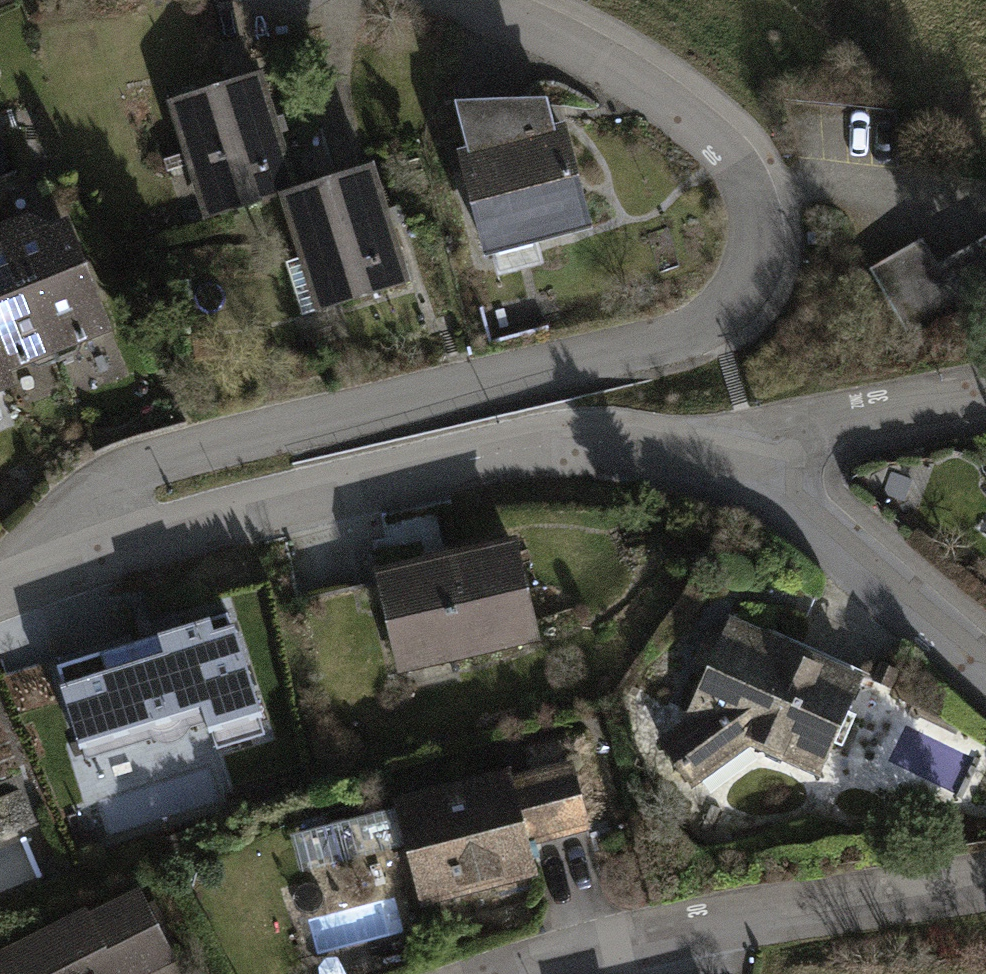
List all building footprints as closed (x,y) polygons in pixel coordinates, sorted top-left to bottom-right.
[(264,73),(166,103),(204,225),(282,201),(317,314),(413,285),(376,168),(301,191),(264,73)] [(470,153),(459,156),(486,261),(595,232),(568,127),(557,130),(550,103),(457,107),(470,153)] [(71,221),(52,229),(29,217),(0,229),(0,399),(20,391),(14,376),(116,336),(71,221)] [(985,237),(940,264),(922,234),(862,269),(902,339),(950,311),(961,330),(985,316),(985,238),(985,237)] [(517,541),(374,573),(398,678),(541,645),(517,541)] [(232,616),(55,670),(84,764),(153,743),(166,747),(179,745),(188,739),(194,730),(206,726),(213,750),(268,733),(232,616)] [(866,677),(732,619),(687,722),(658,742),(694,791),(753,749),(822,779),(866,677)] [(514,772),(394,802),(396,811),(293,837),(302,875),(407,849),(422,908),(540,878),(533,849),(594,833),(576,763),(516,778),(514,772)] [(0,956),(0,973),(158,973),(179,963),(142,892),(90,919),(86,911),(0,956)]
